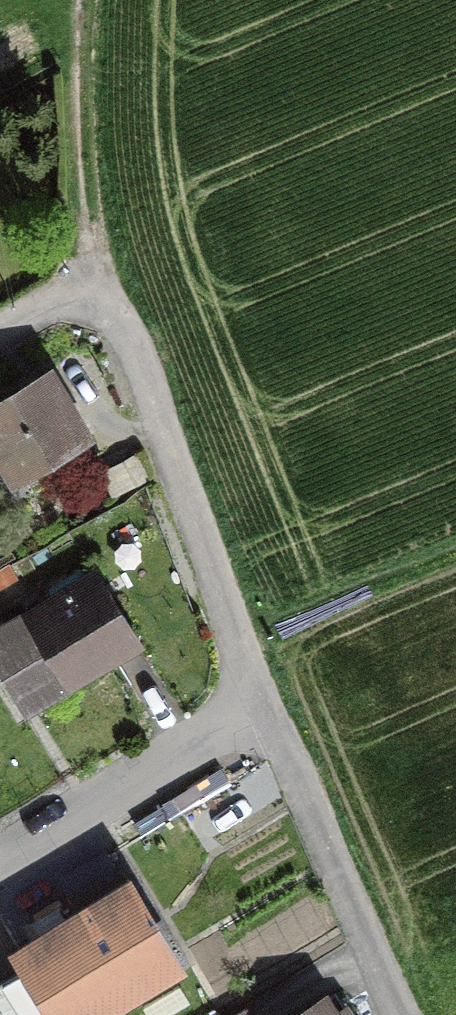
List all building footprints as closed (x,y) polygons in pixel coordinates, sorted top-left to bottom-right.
[(0,402),(0,454),(14,479),(82,440),(46,376),(0,402)] [(0,632),(0,661),(27,707),(134,644),(95,577),(0,632)] [(18,949),(58,1014),(91,1014),(177,963),(129,882),(18,949)] [(321,1000),(295,1014),(330,1014),(321,1000)]
